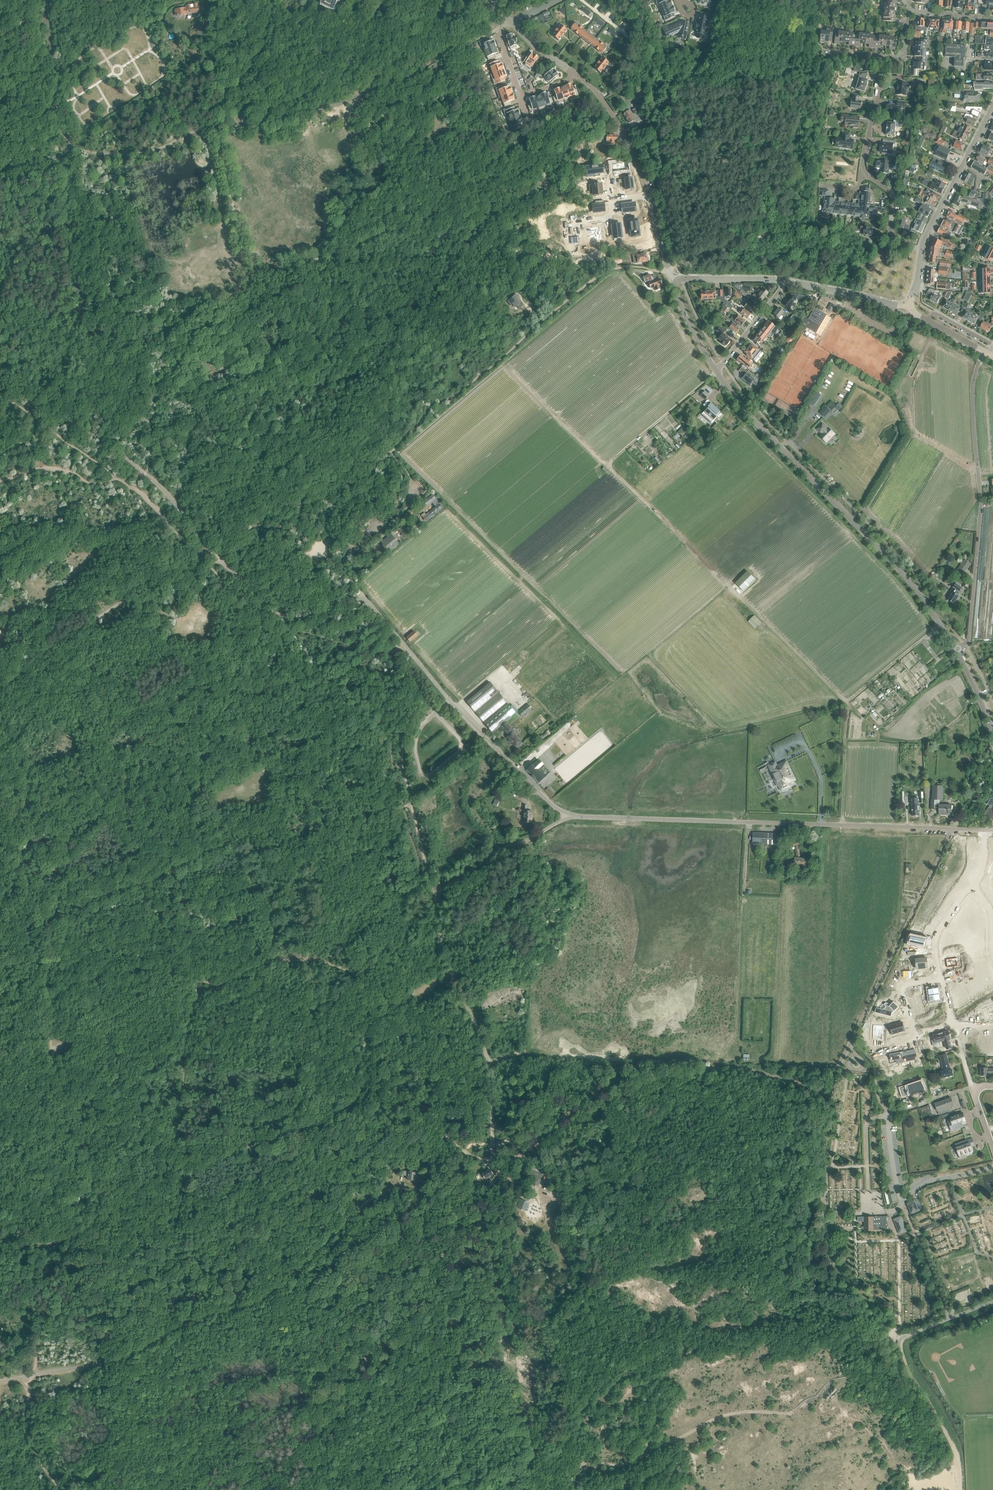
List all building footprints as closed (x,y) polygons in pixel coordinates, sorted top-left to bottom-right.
[(322,2),(321,2),(320,5),(325,7),(335,11),(340,0),(322,0),(322,2)] [(671,5),(672,5),(671,1),(670,1),(669,0),(666,2),(665,0),(661,0),(655,2),(657,6),(658,5),(661,11),(672,6),(671,5)] [(885,3),(884,10),(894,11),(895,4),(897,4),(897,1),(885,0),(885,3)] [(961,9),(961,8),(962,8),(962,7),(963,7),(963,4),(965,4),(965,0),(956,0),(956,8),(958,8),(957,9),(961,9)] [(971,0),(967,0),(966,10),(974,10),(975,4),(972,4),(971,3),(971,0)] [(176,16),(199,12),(197,4),(186,7),(186,8),(175,10),(176,16)] [(661,11),(665,21),(673,17),(671,14),(675,12),(674,12),(672,7),(672,6),(661,11)] [(591,13),(584,7),(581,11),(588,16),(591,13)] [(894,11),(884,10),(883,20),(879,19),(879,22),(883,22),(883,20),(895,22),(896,19),(893,18),(894,11)] [(705,25),(707,18),(703,17),(701,17),(700,21),(699,21),(698,24),(697,24),(696,28),(696,29),(697,29),(697,31),(696,33),(697,33),(697,35),(697,36),(697,37),(702,39),(703,34),(704,30),(707,31),(708,26),(705,25)] [(604,23),(597,18),(595,21),(601,26),(604,23)] [(919,19),(918,26),(916,26),(915,30),(915,37),(920,38),(920,31),(925,31),(926,27),(925,27),(925,22),(924,22),(924,20),(919,19)] [(926,27),(925,31),(929,31),(930,31),(930,28),(933,28),(934,20),(928,20),(927,28),(926,27)] [(946,36),(947,30),(948,21),(942,21),(941,30),(940,29),(939,35),(946,36)] [(685,39),(687,30),(688,24),(687,23),(683,22),(682,22),(682,23),(681,22),(681,23),(668,28),(667,26),(662,28),(663,31),(665,30),(668,37),(670,36),(679,32),(678,35),(681,36),(681,37),(682,37),(683,36),(684,37),(685,37),(684,39),(685,39)] [(961,31),(962,23),(956,22),(955,30),(954,30),(954,37),(956,37),(957,30),(961,31)] [(575,33),(578,30),(581,27),(575,23),(570,29),(575,33)] [(969,31),(970,23),(963,23),(963,32),(962,32),(961,38),(964,38),(964,31),(969,31)] [(556,30),(559,33),(563,35),(567,30),(560,24),(556,30)] [(586,31),(581,27),(578,30),(575,33),(581,38),(583,34),(586,31)] [(820,31),(819,42),(824,42),(825,41),(828,41),(829,36),(832,36),(833,28),(826,27),(826,32),(820,31)] [(608,32),(614,37),(617,33),(611,28),(608,32)] [(558,41),(563,35),(559,33),(556,30),(552,35),(558,41)] [(586,31),(583,34),(581,38),(586,42),(591,35),(586,31)] [(838,32),(835,31),(834,43),(837,44),(837,41),(844,42),(845,32),(838,31),(838,32)] [(507,39),(505,39),(507,46),(509,46),(510,48),(516,46),(515,41),(516,41),(514,35),(513,36),(512,33),(511,33),(510,32),(506,34),(507,35),(506,35),(507,39)] [(853,33),(845,32),(844,42),(851,42),(851,45),(854,45),(855,33),(853,33)] [(858,34),(855,33),(854,45),(857,46),(857,43),(864,44),(865,34),(858,33),(858,34)] [(865,34),(864,44),(871,45),(871,47),(874,48),(876,36),(873,35),(865,34)] [(596,39),(591,35),(586,42),(591,46),(594,42),(596,39)] [(879,36),(876,36),(874,48),(877,48),(878,45),(885,46),(886,36),(879,35),(879,36)] [(893,37),(886,36),(885,46),(892,47),(891,49),(895,50),(896,38),(893,38),(893,37)] [(976,37),(975,39),(976,39),(975,43),(992,45),(992,39),(990,38),(976,37)] [(488,38),(479,42),(480,46),(481,45),(483,51),(484,50),(495,47),(496,46),(494,40),(490,42),(488,38)] [(596,39),(594,42),(591,46),(596,50),(602,43),(596,39)] [(927,44),(928,44),(929,41),(928,41),(925,40),(920,40),(919,43),(916,42),(916,46),(913,46),(913,49),(926,50),(927,44)] [(607,47),(602,43),(596,50),(602,54),(607,47)] [(946,45),(945,55),(945,57),(955,58),(954,67),(963,67),(963,58),(965,58),(966,47),(946,45)] [(495,47),(484,50),(488,60),(495,57),(494,54),(497,53),(495,47)] [(926,57),(926,50),(913,49),(913,52),(915,52),(915,56),(918,57),(918,60),(927,61),(927,58),(926,57)] [(528,55),(524,62),(526,63),(524,65),(530,69),(533,64),(534,65),(536,62),(536,61),(537,58),(537,57),(537,56),(535,54),(534,55),(532,54),(530,57),(528,55)] [(602,57),(598,63),(605,68),(609,62),(602,57)] [(926,64),(927,61),(918,60),(917,63),(914,62),(914,66),(911,66),(911,67),(910,67),(909,76),(915,76),(916,70),(924,71),(925,64),(926,64)] [(495,62),(488,64),(489,68),(488,68),(490,74),(503,70),(501,64),(497,65),(495,62)] [(594,68),(601,73),(605,68),(598,63),(594,68)] [(549,70),(543,74),(544,76),(543,77),(548,82),(551,80),(552,80),(555,78),(555,77),(557,75),(553,69),(551,71),(549,70)] [(490,74),(489,75),(493,85),(502,81),(501,78),(505,76),(503,70),(490,74)] [(857,85),(855,89),(863,92),(867,80),(865,79),(866,76),(866,72),(860,72),(860,75),(858,82),(857,81),(856,81),(855,82),(855,83),(855,84),(856,85),(857,85)] [(992,89),(992,83),(982,83),(982,82),(974,82),(974,83),(973,83),(973,86),(964,85),(964,90),(968,90),(975,90),(975,91),(982,91),(983,89),(992,89)] [(905,90),(910,91),(911,85),(907,84),(898,83),(898,86),(897,86),(897,89),(897,90),(897,94),(904,95),(905,90)] [(566,86),(565,86),(569,97),(574,95),(575,96),(579,95),(576,89),(573,90),(571,84),(570,85),(570,84),(566,85),(566,86)] [(505,85),(495,88),(499,98),(501,97),(511,93),(509,87),(506,88),(505,85)] [(565,86),(560,88),(563,99),(569,97),(565,86)] [(556,96),(553,97),(554,102),(558,101),(558,102),(564,100),(563,99),(560,88),(554,90),(556,96)] [(968,94),(968,90),(964,90),(950,89),(950,93),(955,93),(954,98),(963,98),(963,102),(971,102),(971,101),(977,101),(977,100),(979,100),(979,95),(977,95),(977,94),(968,94)] [(511,93),(501,97),(504,107),(512,104),(510,101),(514,100),(511,93)] [(546,93),(540,95),(545,107),(554,104),(551,97),(548,99),(546,93)] [(850,107),(860,108),(861,101),(857,100),(857,99),(858,99),(858,95),(852,94),(852,100),(850,100),(850,107)] [(540,95),(535,97),(538,108),(539,110),(545,108),(545,107),(540,95)] [(531,105),(528,106),(530,111),(533,110),(538,108),(535,97),(534,97),(534,96),(530,98),(530,99),(529,99),(531,105)] [(894,114),(899,114),(900,110),(901,107),(904,107),(905,102),(898,101),(897,105),(892,104),(892,105),(888,104),(887,108),(886,108),(886,112),(885,112),(885,115),(891,116),(891,113),(895,113),(894,114)] [(970,115),(973,116),(978,119),(981,113),(976,111),(978,107),(966,107),(965,109),(970,112),(970,111),(972,112),(970,115)] [(513,108),(504,111),(505,115),(506,115),(508,121),(520,117),(521,116),(519,110),(514,111),(513,108)] [(624,115),(629,123),(635,120),(632,115),(633,114),(630,110),(624,114),(624,115)] [(857,118),(859,118),(849,116),(849,115),(841,114),(840,121),(844,122),(844,125),(853,126),(853,127),(857,128),(858,123),(857,123),(857,118)] [(966,123),(974,127),(977,121),(972,119),(973,116),(970,115),(966,114),(964,118),(968,119),(966,123)] [(520,117),(508,121),(512,131),(520,128),(519,124),(522,123),(522,122),(523,122),(521,118),(520,118),(520,117)] [(894,131),(896,131),(896,128),(895,128),(895,125),(901,126),(902,121),(895,120),(894,123),(887,122),(886,135),(894,136),(894,131)] [(970,133),(969,133),(971,128),(964,125),(965,122),(959,120),(955,127),(960,129),(959,130),(969,136),(970,134),(969,134),(970,133)] [(929,136),(929,137),(933,139),(936,137),(936,133),(933,131),(930,133),(930,134),(929,134),(929,135),(928,135),(926,134),(925,132),(926,132),(926,131),(926,127),(923,125),(920,127),(920,131),(923,133),(924,133),(923,133),(924,136),(926,138),(929,136)] [(955,136),(955,137),(957,138),(965,142),(967,137),(968,136),(968,137),(969,136),(959,130),(958,132),(957,132),(955,136)] [(853,139),(848,139),(849,133),(841,132),(841,138),(838,138),(837,140),(833,139),(832,143),(837,144),(836,147),(852,148),(853,139)] [(617,136),(606,136),(606,145),(616,145),(616,142),(617,142),(617,136)] [(944,147),(945,143),(941,141),(942,138),(938,136),(935,142),(944,147)] [(895,141),(888,140),(888,143),(880,142),(879,151),(882,152),(882,154),(888,155),(889,152),(892,153),(893,144),(895,144),(895,141)] [(965,145),(958,142),(956,141),(955,144),(952,143),(950,146),(958,150),(958,149),(962,151),(965,145)] [(936,149),(938,150),(935,155),(946,160),(950,151),(938,145),(936,149)] [(992,152),(990,150),(984,146),(980,153),(987,156),(988,153),(991,155),(992,152)] [(979,155),(976,160),(983,164),(985,161),(986,162),(987,161),(987,160),(986,159),(979,155)] [(878,168),(880,168),(880,172),(888,173),(888,170),(891,170),(892,165),(889,165),(889,161),(889,159),(882,158),(881,160),(881,161),(876,160),(875,167),(877,167),(877,168),(878,168)] [(938,172),(939,171),(943,173),(944,172),(945,171),(945,170),(945,169),(946,167),(943,166),(944,163),(941,162),(938,160),(934,159),(933,161),(932,161),(930,167),(934,169),(934,170),(938,172)] [(908,171),(913,173),(917,164),(909,161),(906,169),(908,170),(908,171)] [(627,162),(613,164),(613,169),(615,169),(615,171),(620,170),(620,171),(623,170),(628,169),(627,162)] [(975,162),(971,168),(984,176),(986,171),(988,169),(987,169),(975,162)] [(601,165),(585,167),(586,176),(595,175),(595,176),(600,176),(600,173),(602,173),(601,165)] [(963,180),(971,185),(976,176),(971,173),(970,174),(967,173),(963,180)] [(624,179),(621,179),(622,183),(625,183),(626,190),(633,189),(632,178),(624,179)] [(921,184),(927,187),(930,182),(924,179),(921,184)] [(932,190),(941,194),(943,189),(940,188),(942,183),(938,181),(936,186),(932,184),(929,188),(932,190)] [(600,184),(588,185),(588,191),(592,190),(592,195),(601,194),(600,184)] [(869,206),(870,194),(868,194),(869,189),(863,188),(862,191),(864,191),(863,193),(861,193),(859,200),(860,200),(862,200),(861,205),(869,206)] [(821,212),(832,213),(833,201),(833,198),(827,197),(828,190),(822,189),(821,198),(824,198),(822,211),(821,212)] [(927,197),(936,201),(937,200),(937,201),(940,196),(927,190),(926,192),(920,190),(919,193),(921,194),(927,197)] [(969,195),(976,199),(977,199),(980,194),(971,190),(969,195)] [(832,213),(839,214),(841,191),(838,191),(838,198),(838,202),(833,201),(832,213)] [(839,214),(846,215),(847,203),(842,203),(843,198),(844,192),(841,191),(839,214)] [(981,198),(981,199),(980,201),(988,202),(989,193),(983,192),(983,198),(981,198)] [(846,215),(853,216),(855,193),(852,193),(852,199),(852,204),(847,203),(846,215)] [(853,216),(860,217),(860,216),(861,205),(862,200),(860,200),(860,204),(857,204),(858,193),(855,193),(853,216)] [(936,202),(936,201),(927,197),(921,194),(919,193),(918,194),(920,196),(923,198),(927,199),(925,202),(934,207),(936,202)] [(961,202),(964,203),(978,207),(988,210),(990,204),(980,201),(976,200),(970,198),(963,196),(962,197),(957,195),(952,203),(958,206),(961,202)] [(595,204),(593,204),(594,212),(605,211),(603,200),(595,201),(595,204)] [(625,204),(621,204),(622,213),(635,211),(634,203),(629,203),(629,204),(625,204)] [(867,218),(868,211),(877,212),(878,207),(869,206),(861,205),(860,216),(860,219),(865,220),(865,217),(867,218)] [(919,210),(918,212),(927,217),(928,216),(929,215),(928,215),(930,212),(931,211),(931,210),(922,205),(921,207),(917,205),(916,208),(919,210)] [(946,215),(945,217),(946,217),(947,218),(950,220),(955,222),(960,225),(964,219),(956,215),(949,211),(949,212),(948,211),(947,214),(948,214),(947,215),(946,215)] [(925,224),(928,218),(919,213),(916,218),(920,220),(919,221),(916,220),(914,223),(911,228),(910,231),(917,233),(918,231),(921,233),(925,224)] [(638,219),(629,220),(631,236),(640,235),(638,219)] [(943,223),(941,226),(953,233),(954,231),(958,234),(959,234),(963,228),(957,224),(955,223),(955,222),(950,220),(948,222),(946,221),(944,220),(942,223),(943,223)] [(620,224),(611,225),(613,237),(616,236),(617,237),(618,237),(617,236),(621,236),(622,238),(621,238),(622,238),(620,224)] [(860,227),(856,227),(856,231),(860,232),(860,230),(862,230),(862,235),(872,236),(873,232),(872,232),(872,229),(868,228),(860,227)] [(939,231),(938,233),(951,240),(953,238),(949,236),(951,233),(940,227),(940,228),(939,228),(939,229),(939,230),(939,231)] [(593,228),(588,229),(589,235),(588,235),(588,236),(589,236),(589,238),(593,238),(594,241),(601,240),(601,237),(602,236),(601,228),(596,228),(594,228),(593,228)] [(939,240),(934,238),(930,246),(939,249),(941,245),(950,250),(950,249),(953,251),(955,246),(940,238),(939,240)] [(939,250),(939,249),(930,246),(929,255),(937,256),(938,256),(944,257),(950,259),(952,253),(946,251),(945,255),(944,255),(944,253),(940,253),(941,251),(939,250)] [(985,251),(992,256),(992,249),(988,246),(985,251)] [(637,255),(633,256),(634,263),(639,263),(642,262),(647,262),(647,261),(648,261),(647,256),(646,256),(646,254),(643,254),(642,254),(642,250),(639,251),(636,251),(637,255)] [(982,257),(991,262),(992,259),(992,256),(985,251),(982,257)] [(937,260),(937,256),(929,255),(929,263),(939,264),(939,266),(940,266),(947,267),(948,262),(940,261),(940,260),(937,260)] [(947,276),(947,275),(950,276),(951,273),(947,273),(948,269),(947,269),(947,267),(940,266),(939,268),(939,271),(935,271),(935,270),(928,270),(927,277),(934,278),(938,278),(938,275),(947,276)] [(648,284),(649,288),(650,287),(651,288),(655,287),(656,290),(659,289),(658,286),(661,285),(661,283),(662,283),(660,280),(659,279),(656,280),(655,277),(652,278),(650,275),(643,277),(645,282),(648,281),(649,284),(648,284)] [(927,277),(926,285),(934,286),(934,285),(935,285),(935,282),(934,282),(934,278),(927,277)] [(740,284),(733,284),(733,287),(739,292),(748,299),(750,297),(751,298),(752,298),(756,301),(757,299),(760,302),(768,293),(763,289),(757,297),(754,295),(753,296),(746,291),(745,292),(742,289),(740,288),(740,284)] [(930,300),(936,304),(941,295),(939,294),(939,290),(934,290),(934,289),(929,289),(926,295),(931,298),(930,300)] [(718,291),(715,291),(709,291),(709,292),(701,292),(701,294),(700,294),(700,297),(701,297),(701,299),(705,299),(705,301),(711,301),(711,299),(715,299),(715,297),(722,297),(722,291),(718,291)] [(967,303),(972,294),(968,291),(964,297),(966,298),(964,301),(967,303)] [(788,295),(782,304),(789,309),(793,304),(792,304),(796,299),(810,302),(810,301),(813,303),(815,305),(818,301),(816,300),(816,299),(814,297),(813,297),(813,298),(811,297),(810,297),(797,294),(797,295),(793,292),(790,296),(788,295)] [(517,295),(508,302),(512,306),(513,305),(516,308),(518,307),(520,309),(525,306),(519,299),(520,299),(517,296),(517,295)] [(946,300),(942,307),(948,311),(955,299),(953,298),(952,300),(951,300),(949,302),(946,300)] [(957,300),(955,299),(948,311),(952,313),(955,315),(956,315),(960,308),(954,305),(957,300)] [(753,306),(748,302),(744,307),(752,313),(755,309),(752,307),(753,306)] [(831,303),(827,309),(831,312),(835,306),(831,303)] [(969,309),(971,305),(967,303),(964,308),(967,309),(966,310),(961,318),(967,321),(972,314),(973,311),(969,309)] [(726,305),(721,313),(724,315),(730,308),(726,305)] [(779,308),(773,315),(778,319),(782,314),(785,317),(787,315),(784,312),(779,308)] [(802,320),(804,321),(799,330),(803,333),(806,328),(816,333),(827,315),(815,308),(808,319),(806,318),(806,317),(804,317),(802,320)] [(742,311),(740,310),(739,313),(744,317),(744,316),(748,318),(751,315),(744,309),(742,311)] [(972,314),(967,321),(974,325),(978,318),(979,316),(975,315),(975,316),(972,314)] [(732,316),(730,319),(738,325),(738,324),(741,326),(744,322),(741,320),(742,318),(738,315),(737,316),(738,317),(736,319),(732,316)] [(793,315),(789,320),(795,325),(799,320),(793,315)] [(988,333),(992,324),(992,317),(992,323),(990,323),(990,324),(987,322),(986,323),(983,322),(984,321),(984,318),(982,317),(981,320),(979,324),(981,325),(980,328),(988,333)] [(729,325),(727,328),(732,331),(733,331),(736,333),(739,330),(739,329),(740,328),(733,322),(731,323),(732,324),(730,326),(729,325)] [(775,327),(768,322),(764,326),(771,332),(775,327)] [(771,332),(764,326),(760,331),(767,336),(771,332)] [(725,331),(719,327),(716,331),(721,335),(718,339),(720,341),(719,342),(725,346),(725,345),(726,346),(730,340),(727,337),(728,337),(723,333),(725,331)] [(767,336),(760,331),(757,336),(764,341),(767,336)] [(757,336),(753,340),(757,343),(756,344),(759,347),(761,344),(763,346),(766,343),(764,341),(757,336)] [(750,344),(749,346),(747,348),(755,354),(758,357),(762,352),(759,350),(754,346),(753,347),(750,344)] [(755,354),(747,348),(744,352),(747,355),(746,355),(751,359),(754,362),(758,357),(755,354)] [(776,352),(772,358),(776,361),(780,356),(776,352)] [(740,355),(737,360),(743,365),(745,366),(746,364),(749,366),(751,364),(752,365),(754,363),(750,360),(749,362),(740,355)] [(754,380),(759,384),(761,381),(748,370),(747,371),(745,373),(746,374),(745,375),(744,374),(743,375),(741,378),(745,382),(745,381),(749,385),(750,385),(751,384),(752,383),(754,380)] [(700,396),(705,400),(709,395),(705,391),(700,396)] [(817,393),(810,404),(811,405),(814,407),(822,396),(818,393),(817,393)] [(711,403),(703,412),(705,413),(706,414),(709,417),(711,418),(713,421),(718,416),(714,413),(715,412),(717,409),(711,403)] [(839,411),(843,407),(839,403),(835,407),(839,411)] [(826,407),(820,413),(824,417),(830,411),(826,407)] [(821,436),(827,442),(834,434),(828,428),(828,429),(822,424),(817,429),(822,434),(821,436)] [(433,494),(424,502),(427,505),(431,502),(439,511),(444,507),(443,506),(442,506),(436,499),(437,499),(433,494)] [(429,518),(438,511),(435,507),(425,515),(429,518)] [(399,544),(391,534),(381,542),(383,545),(381,546),(388,554),(399,544)] [(369,547),(366,550),(368,552),(367,553),(369,554),(369,553),(371,556),(375,552),(374,552),(377,550),(382,556),(385,553),(375,541),(371,544),(373,545),(370,547),(369,547)] [(970,563),(965,560),(958,570),(963,573),(970,563)] [(736,583),(744,591),(756,579),(748,571),(736,583)] [(952,594),(948,600),(954,604),(959,597),(957,595),(959,592),(960,592),(963,588),(956,583),(953,587),(953,588),(950,592),(952,594)] [(406,638),(410,642),(417,635),(414,631),(406,638)] [(515,713),(490,682),(467,701),(492,733),(500,727),(506,721),(515,713)] [(527,705),(518,712),(522,717),(531,709),(527,705)] [(509,736),(507,738),(515,746),(517,747),(521,743),(520,741),(520,740),(512,732),(514,730),(506,721),(500,727),(509,736)] [(538,782),(548,773),(549,772),(548,771),(538,760),(527,770),(532,776),(534,779),(535,778),(538,782)] [(780,788),(781,790),(796,783),(789,767),(787,769),(784,763),(777,766),(775,762),(769,765),(775,779),(776,778),(776,780),(775,780),(778,786),(779,785),(780,787),(779,787),(780,788)] [(932,800),(931,800),(931,809),(934,809),(934,807),(939,807),(939,815),(951,816),(952,805),(939,805),(939,800),(943,800),(943,786),(933,786),(932,800)] [(991,798),(987,804),(990,806),(989,807),(984,815),(992,820),(992,798),(991,798)] [(524,823),(531,823),(531,811),(527,811),(527,805),(523,805),(523,813),(524,813),(524,823)] [(775,845),(776,834),(753,833),(753,844),(775,845)] [(800,841),(791,843),(791,846),(795,846),(797,858),(796,858),(795,864),(807,866),(808,859),(800,858),(799,845),(800,845),(800,841)] [(974,843),(962,844),(963,854),(968,853),(968,854),(970,854),(970,853),(975,853),(974,842),(974,843)] [(936,897),(934,906),(945,909),(947,900),(936,897)] [(974,922),(976,933),(981,932),(982,932),(981,932),(984,932),(984,927),(983,924),(983,923),(983,922),(983,921),(974,922)] [(909,943),(924,947),(926,939),(911,936),(912,936),(910,943),(909,943)] [(927,958),(915,960),(916,967),(917,968),(918,969),(918,968),(919,969),(928,968),(927,958)] [(946,959),(947,968),(958,966),(957,958),(946,959)] [(984,959),(974,962),(976,970),(987,967),(984,959)] [(989,977),(978,980),(981,988),(991,985),(989,977)] [(933,987),(928,988),(930,1001),(934,1001),(934,1002),(935,1002),(936,1002),(936,1001),(940,1000),(938,987),(933,987)] [(966,991),(956,994),(958,1002),(969,999),(966,991)] [(913,998),(911,999),(912,1005),(914,1004),(916,1012),(919,1011),(919,1012),(920,1012),(920,1011),(924,1010),(920,996),(913,998)] [(876,1007),(875,1012),(891,1016),(892,1012),(893,1012),(895,1011),(899,1007),(894,1002),(891,1004),(886,1003),(884,1004),(884,1005),(880,1009),(876,1007)] [(902,1022),(890,1026),(892,1034),(905,1030),(902,1022)] [(873,1025),(872,1036),(878,1037),(877,1039),(877,1040),(882,1040),(883,1025),(873,1025)] [(948,1031),(933,1035),(935,1040),(936,1043),(940,1042),(944,1040),(947,1049),(951,1048),(949,1039),(950,1039),(948,1031)] [(915,1049),(890,1055),(890,1058),(890,1059),(891,1059),(891,1061),(896,1060),(897,1062),(910,1059),(910,1061),(917,1059),(915,1049)] [(943,1069),(942,1069),(944,1077),(953,1075),(952,1069),(950,1069),(946,1053),(940,1055),(943,1069)] [(981,1076),(988,1076),(988,1074),(992,1074),(992,1069),(987,1069),(987,1068),(980,1068),(981,1076)] [(921,1081),(913,1084),(917,1093),(917,1094),(919,1093),(924,1091),(921,1081),(922,1081),(921,1081)] [(907,1086),(901,1088),(903,1096),(910,1093),(911,1095),(917,1093),(913,1084),(907,1086)] [(937,1111),(938,1111),(939,1115),(949,1111),(948,1107),(954,1105),(951,1097),(935,1103),(937,1111)] [(929,1105),(920,1109),(922,1114),(931,1111),(929,1105)] [(950,1117),(951,1123),(949,1124),(951,1131),(957,1129),(963,1126),(962,1122),(966,1121),(963,1112),(950,1117)] [(974,1143),(972,1138),(957,1143),(958,1147),(956,1148),(960,1158),(965,1156),(964,1154),(973,1151),(970,1145),(974,1143)] [(490,1169),(483,1174),(481,1174),(484,1178),(485,1178),(492,1174),(490,1169)] [(532,1170),(529,1177),(540,1182),(543,1175),(532,1170)] [(408,1180),(414,1181),(415,1172),(409,1171),(403,1171),(403,1175),(408,1176),(408,1180)] [(517,1208),(525,1211),(528,1203),(520,1200),(517,1208)] [(914,1201),(907,1203),(911,1213),(918,1210),(914,1201)] [(529,1222),(532,1216),(521,1210),(518,1217),(529,1222)] [(887,1216),(864,1217),(858,1217),(858,1221),(865,1221),(865,1231),(880,1231),(880,1229),(887,1229),(887,1226),(888,1226),(887,1220),(887,1216)] [(906,1231),(901,1216),(894,1219),(899,1234),(906,1231)]
